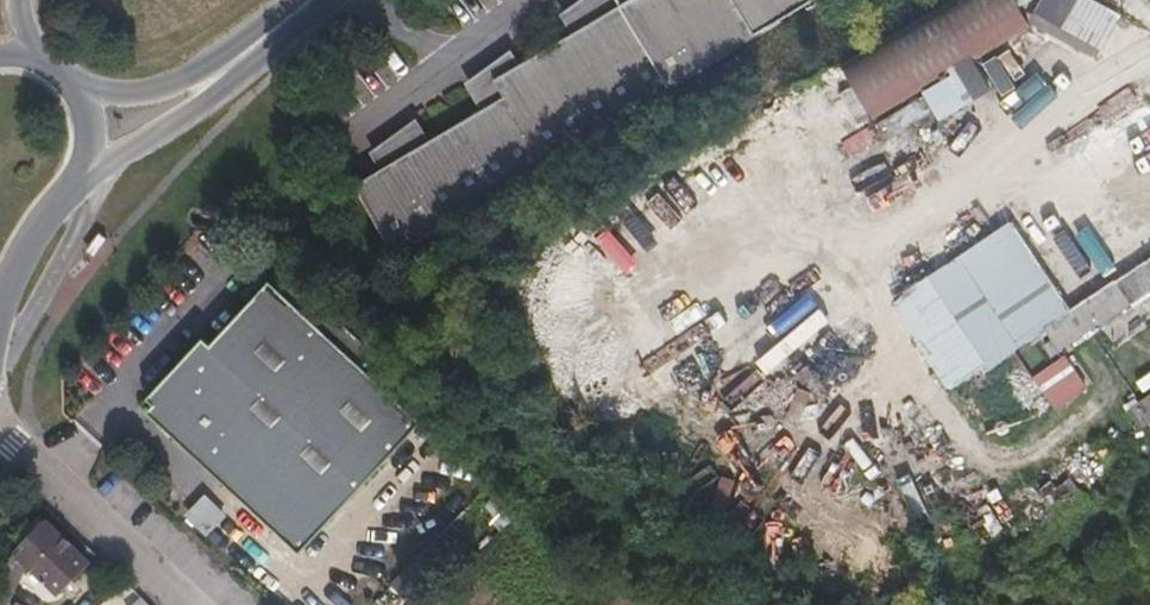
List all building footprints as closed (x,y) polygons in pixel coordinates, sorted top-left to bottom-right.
[(813,0),(627,0),(502,76),(511,91),(361,182),(400,252),(813,0)] [(872,118),(1029,29),(1013,0),(955,0),(841,65),(872,118)] [(1124,10),(1105,0),(1040,0),(1030,18),(1098,56),(1124,10)] [(981,60),(994,90),(1013,82),(999,52),(981,60)] [(1082,167),(1148,273),(1149,272),(1149,128),(1082,167)] [(1149,303),(1149,272),(1148,273),(1118,292),(1131,315),(1149,303)] [(433,422),(371,363),(382,350),(303,278),(290,290),(280,280),(221,344),(213,337),(157,398),(165,406),(158,413),(287,531),(292,537),(311,553),(433,422)] [(1149,427),(1149,389),(1131,398),(1145,429),(1149,427)] [(203,494),(188,512),(210,530),(225,512),(203,494)] [(100,564),(53,522),(25,554),(37,564),(74,596),(100,564)] [(37,564),(25,554),(0,600),(8,604),(14,604),(37,564)] [(284,597),(282,599),(277,604),(294,604),(284,597)]
